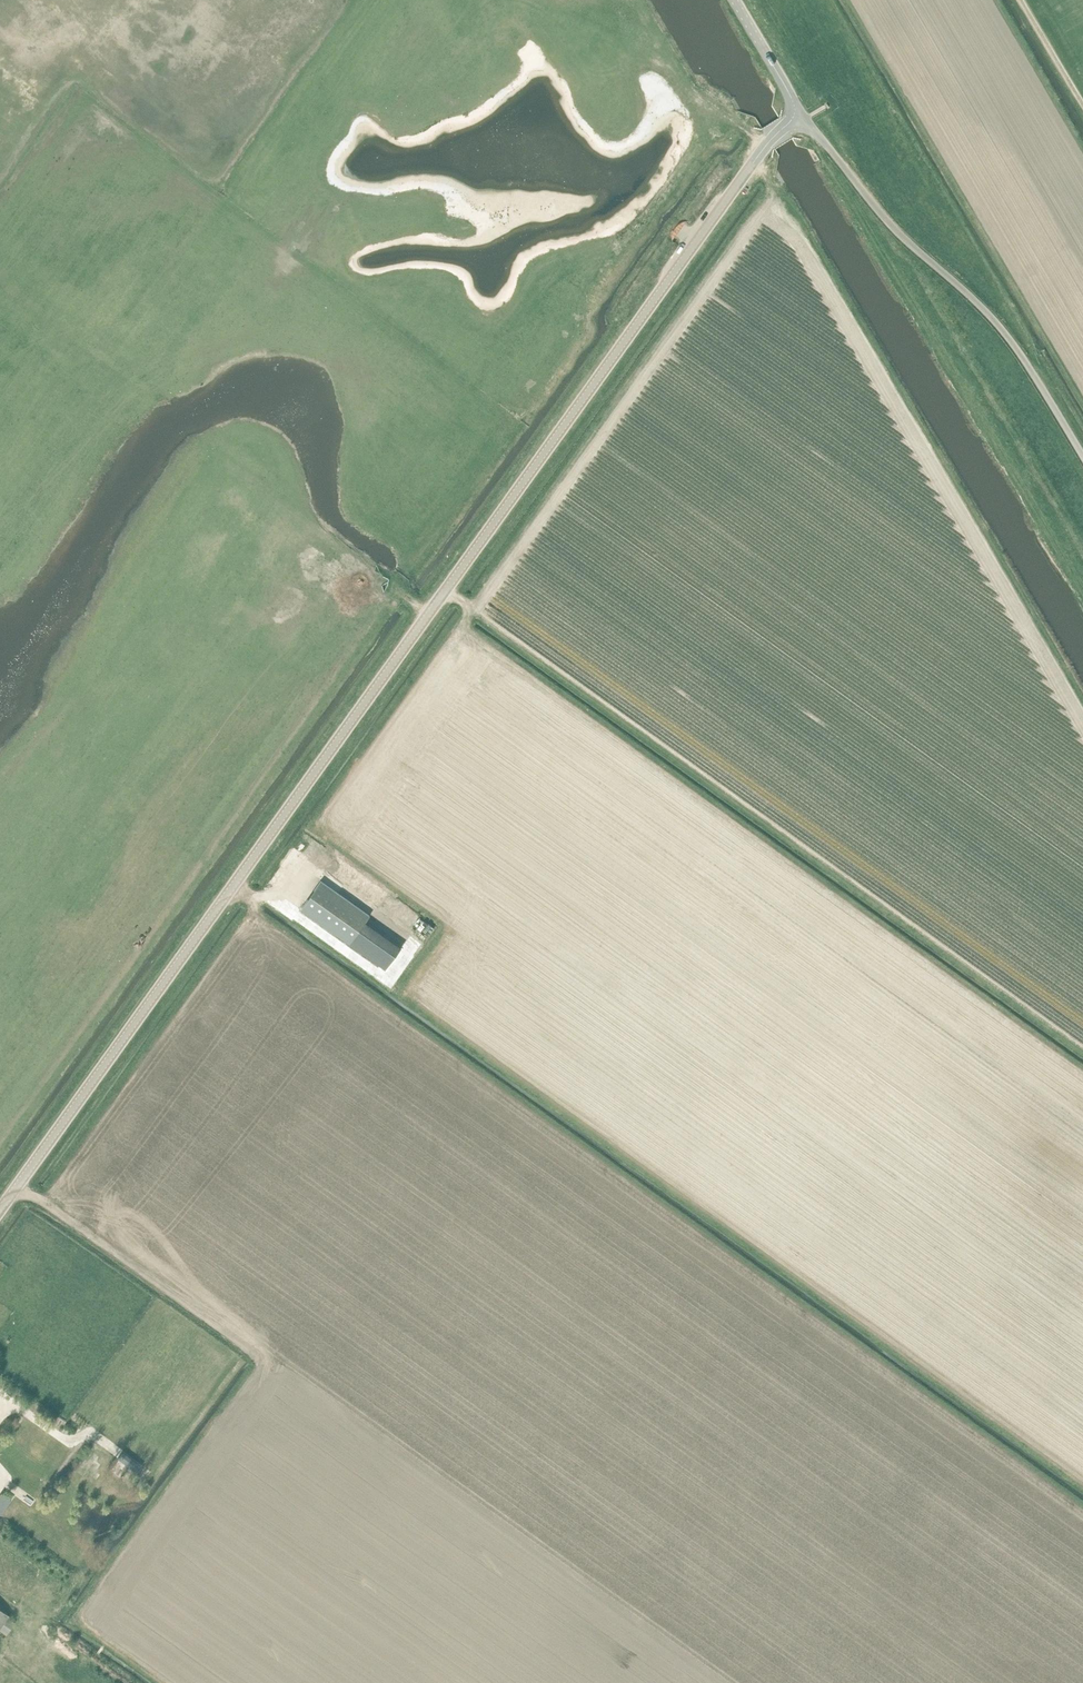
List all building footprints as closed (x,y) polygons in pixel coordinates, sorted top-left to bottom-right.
[(321,879),(301,908),(386,969),(401,947),(365,921),(370,915),(321,879)] [(8,1616),(9,1614),(0,1608),(0,1629),(7,1634),(16,1621),(8,1616)]
